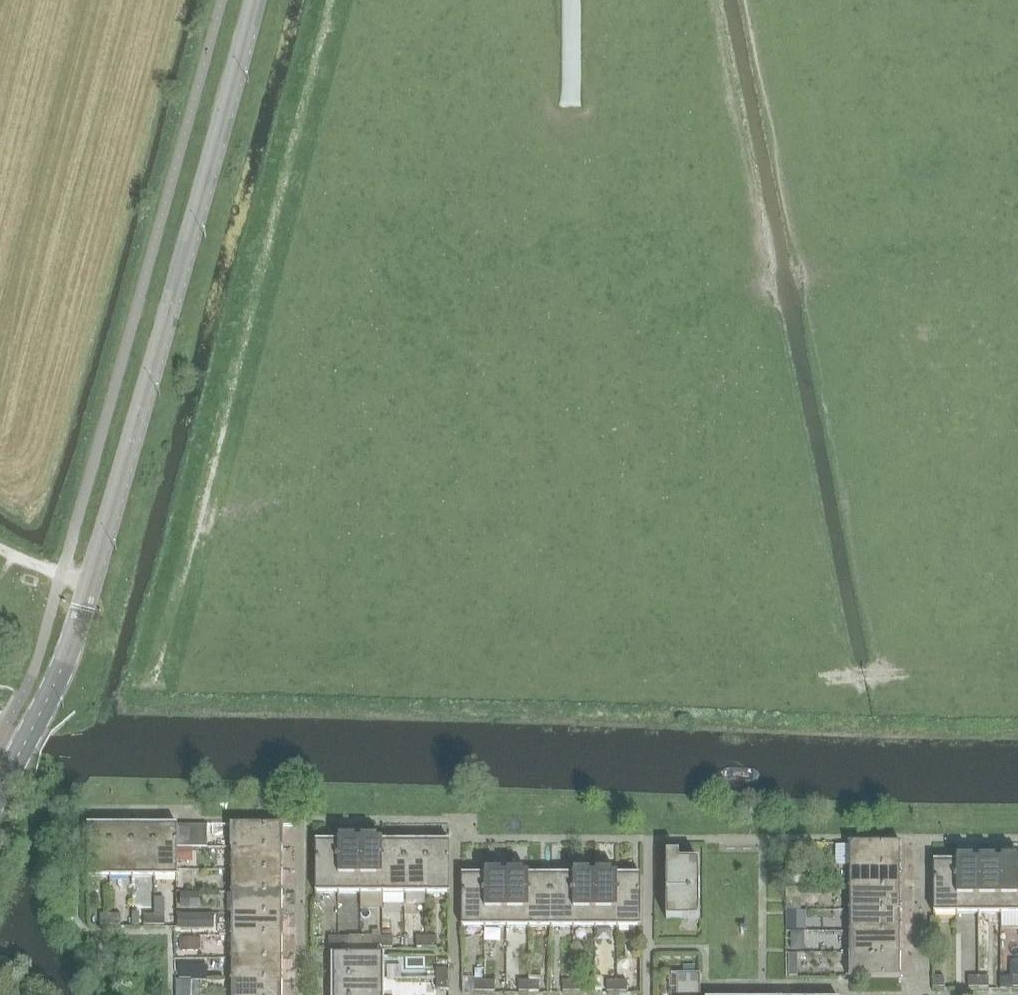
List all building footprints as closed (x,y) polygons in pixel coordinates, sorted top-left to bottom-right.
[(89,825),(87,825),(87,878),(88,878),(88,877),(109,877),(109,878),(110,878),(110,825),(109,825),(109,827),(89,827),(89,825)] [(111,825),(110,825),(110,878),(111,878),(111,877),(132,877),(132,878),(132,825),(132,827),(111,827),(111,825)] [(133,825),(132,825),(132,878),(133,878),(133,877),(154,877),(154,878),(154,825),(154,826),(154,827),(133,827),(133,825)] [(177,878),(177,850),(177,848),(177,827),(177,825),(176,826),(176,827),(155,827),(155,825),(154,825),(154,878),(155,878),(155,877),(176,877),(176,878),(177,878)] [(230,848),(230,849),(283,849),(283,848),(281,848),(281,828),(283,828),(283,826),(230,826),(230,828),(232,828),(232,848),(230,848)] [(177,827),(177,848),(190,848),(190,827),(177,827)] [(315,841),(315,884),(315,895),(317,895),(317,893),(337,893),(337,895),(338,895),(338,842),(337,842),(337,844),(317,844),(317,841),(315,841)] [(338,842),(338,895),(338,893),(359,893),(359,895),(360,895),(360,841),(359,841),(359,843),(338,843),(338,842)] [(361,841),(360,841),(360,895),(361,893),(382,893),(382,895),(382,841),(382,843),(361,843),(361,841)] [(383,841),(382,841),(382,895),(383,895),(383,893),(404,893),(404,895),(404,841),(404,843),(383,843),(383,841)] [(405,841),(404,841),(404,895),(405,895),(405,893),(426,893),(426,895),(426,841),(426,843),(405,843),(405,841)] [(449,894),(449,876),(449,841),(448,841),(448,843),(427,843),(427,841),(426,841),(426,895),(427,895),(427,893),(448,893),(448,894),(449,894)] [(848,866),(901,867),(901,866),(899,866),(899,846),(901,846),(901,845),(848,845),(848,846),(850,846),(850,866),(848,866)] [(191,861),(191,848),(179,848),(179,861),(191,861)] [(283,849),(230,849),(232,849),(232,870),(230,870),(230,871),(283,871),(283,870),(281,870),(281,849),(283,849)] [(679,855),(666,855),(666,921),(699,921),(699,862),(679,862),(679,855)] [(978,915),(978,862),(977,862),(977,864),(956,864),(956,863),(956,915),(956,913),(977,913),(977,915),(978,915)] [(1000,915),(1000,863),(999,863),(999,864),(978,864),(978,862),(978,915),(979,915),(979,913),(999,913),(999,915),(1000,915)] [(934,863),(933,863),(933,884),(933,915),(935,915),(935,914),(955,913),(955,915),(956,915),(956,863),(955,863),(955,864),(935,864),(934,863)] [(1000,864),(1000,863),(1000,915),(1001,915),(1001,913),(1017,913),(1017,864),(1000,864)] [(901,867),(848,866),(848,867),(850,867),(849,888),(848,888),(901,889),(901,888),(899,888),(899,867),(901,867)] [(810,884),(810,870),(787,870),(787,883),(810,884)] [(283,871),(230,871),(232,871),(232,892),(230,892),(230,893),(284,893),(284,892),(282,892),(281,871),(283,871)] [(485,928),(485,875),(484,875),(484,877),(464,877),(464,876),(462,876),(462,884),(462,928),(464,928),(464,927),(484,927),(484,928),(485,928)] [(506,928),(507,928),(507,875),(506,875),(506,877),(485,877),(485,875),(485,928),(485,927),(506,927),(506,928)] [(507,875),(507,928),(508,928),(508,927),(528,927),(528,928),(529,928),(529,875),(528,875),(528,877),(507,877),(507,875)] [(551,928),(551,875),(551,877),(530,877),(530,875),(529,875),(529,928),(530,928),(530,927),(551,927),(551,928)] [(573,928),(573,875),(573,877),(552,877),(552,875),(551,875),(551,928),(552,928),(552,927),(573,927),(573,928)] [(595,928),(596,928),(596,875),(595,875),(595,877),(574,877),(574,875),(573,875),(573,928),(574,928),(574,927),(595,927),(595,928)] [(596,875),(596,928),(596,927),(617,927),(617,928),(618,928),(618,875),(617,875),(617,877),(596,877),(596,875)] [(638,927),(638,928),(640,928),(640,919),(641,919),(641,907),(641,875),(639,875),(638,877),(618,877),(618,875),(618,928),(618,927),(638,927)] [(901,889),(848,888),(848,889),(850,889),(850,910),(848,910),(848,911),(901,911),(901,910),(899,910),(899,889),(901,889)] [(284,893),(230,893),(232,893),(232,914),(230,914),(230,915),(284,915),(284,914),(282,914),(282,893),(284,893)] [(181,907),(189,907),(189,895),(181,895),(181,907)] [(788,910),(801,910),(801,898),(788,898),(788,910)] [(901,911),(848,911),(850,911),(850,932),(848,932),(848,933),(901,933),(899,933),(899,912),(901,912),(901,911)] [(110,915),(100,915),(100,926),(110,926),(110,915)] [(110,926),(120,926),(120,915),(110,915),(110,926)] [(154,915),(144,915),(144,925),(154,925),(154,915)] [(154,925),(164,925),(164,915),(154,915),(154,925)] [(284,915),(230,915),(232,915),(232,936),(230,936),(230,937),(284,937),(284,936),(282,936),(282,915),(284,915)] [(180,916),(180,928),(212,928),(212,916),(180,916)] [(788,930),(802,930),(802,919),(788,919),(788,930)] [(901,933),(848,933),(850,933),(850,954),(848,954),(848,955),(901,955),(899,955),(899,934),(901,934),(901,933)] [(789,934),(789,948),(802,948),(802,934),(789,934)] [(284,937),(230,937),(232,937),(232,959),(230,959),(284,959),(284,958),(282,958),(282,937),(284,937)] [(338,937),(328,937),(328,948),(338,948),(338,937)] [(338,948),(349,948),(348,937),(338,937),(338,948)] [(372,948),(382,948),(382,937),(372,937),(372,948)] [(392,937),(382,937),(382,948),(392,948),(392,937)] [(416,948),(426,948),(426,938),(416,937),(416,948)] [(437,938),(426,938),(426,948),(437,948),(437,938)] [(200,939),(181,939),(181,951),(200,951),(200,939)] [(384,955),(383,955),(332,955),(331,955),(331,956),(333,956),(333,977),(331,977),(331,978),(384,978),(384,977),(383,977),(383,956),(384,956),(384,955)] [(788,955),(788,977),(797,977),(797,955),(788,955)] [(848,976),(848,978),(901,978),(901,976),(899,976),(899,956),(901,956),(901,955),(848,955),(850,955),(850,976),(848,976)] [(284,959),(230,959),(230,960),(232,960),(232,981),(230,981),(284,981),(282,981),(282,960),(284,960),(284,959)] [(193,966),(179,966),(179,978),(193,978),(193,966)] [(447,969),(437,969),(437,979),(447,980),(447,969)] [(700,974),(671,974),(671,976),(677,976),(677,994),(700,994),(700,974)] [(944,977),(933,977),(933,988),(944,988),(944,977)] [(978,988),(978,977),(968,977),(968,988),(978,988)] [(978,988),(988,988),(988,977),(978,977),(978,988)] [(383,978),(384,978),(331,978),(333,978),(333,994),(383,994),(383,978)] [(447,980),(437,979),(437,990),(447,990),(447,980)] [(176,982),(176,994),(190,994),(190,981),(176,982)] [(230,981),(230,982),(232,982),(232,994),(282,994),(282,982),(284,982),(284,981),(230,981)] [(573,992),(573,981),(563,982),(563,992),(573,992)] [(583,982),(573,981),(573,992),(583,992),(583,982)] [(617,992),(617,981),(607,982),(607,992),(617,992)] [(617,981),(617,992),(627,992),(627,981),(617,981)] [(485,982),(475,982),(475,992),(485,992),(485,982)] [(495,982),(485,982),(485,992),(495,992),(495,982)] [(529,992),(529,982),(518,982),(518,992),(529,992)] [(539,982),(529,982),(529,992),(539,992),(539,982)]
